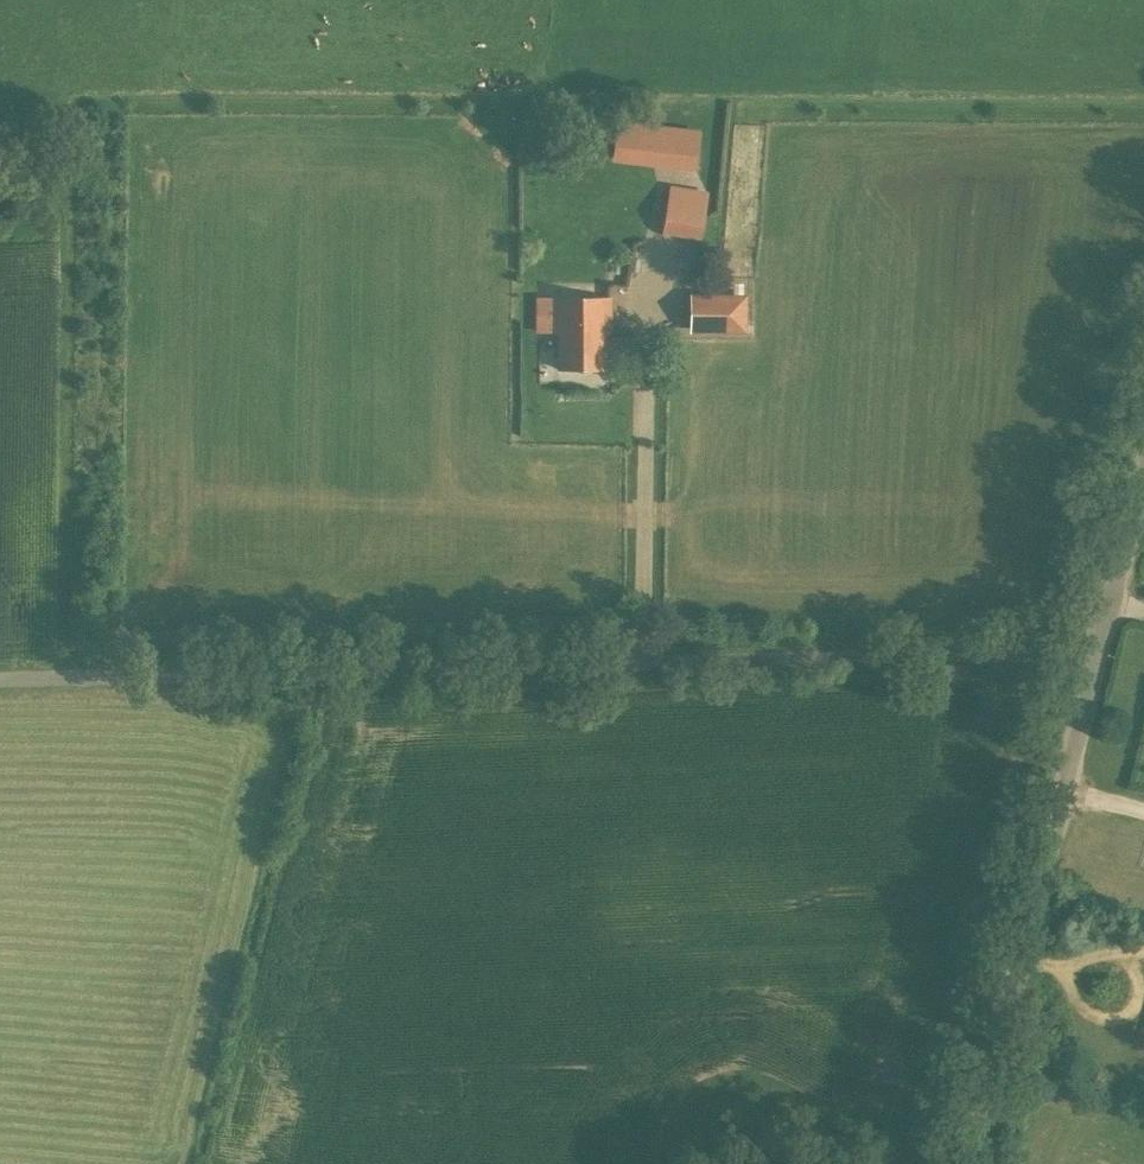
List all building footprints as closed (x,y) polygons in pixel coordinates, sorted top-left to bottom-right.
[(616,119),(611,160),(630,162),(635,122),(616,119)] [(673,186),(672,234),(712,235),(713,187),(673,186)] [(690,332),(746,332),(746,294),(690,294),(690,332)] [(560,299),(560,331),(560,369),(604,369),(604,332),(608,332),(608,299),(560,299)]
